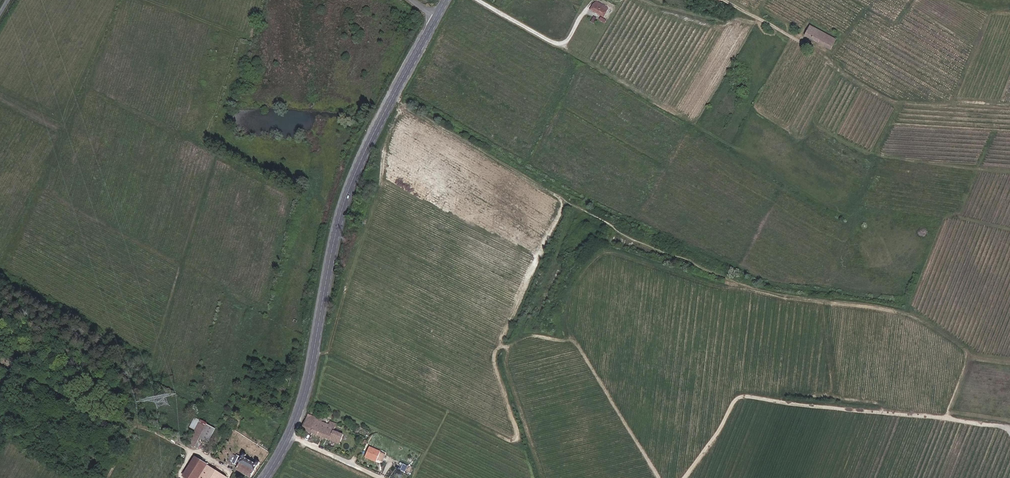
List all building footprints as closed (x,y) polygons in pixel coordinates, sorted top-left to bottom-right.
[(610,16),(609,14),(599,11),(595,12),(592,18),(606,24),(610,16)] [(830,53),(835,43),(811,30),(806,40),(830,53)] [(317,418),(310,415),(307,423),(303,430),(322,437),(325,438),(340,444),(344,434),(335,430),(337,424),(318,416),(317,418)] [(192,439),(198,442),(203,433),(211,420),(204,416),(192,439)] [(196,430),(201,420),(195,417),(190,427),(196,430)] [(203,433),(211,438),(219,425),(211,420),(203,433)] [(378,459),(381,451),(370,446),(366,457),(377,462),(378,459)] [(257,463),(258,464),(260,461),(256,458),(254,461),(243,454),(244,452),(242,450),(240,454),(241,454),(234,467),(250,475),(257,463)] [(383,461),(386,453),(381,451),(378,459),(383,461)] [(228,476),(195,457),(184,475),(188,477),(227,477),(228,476)]
